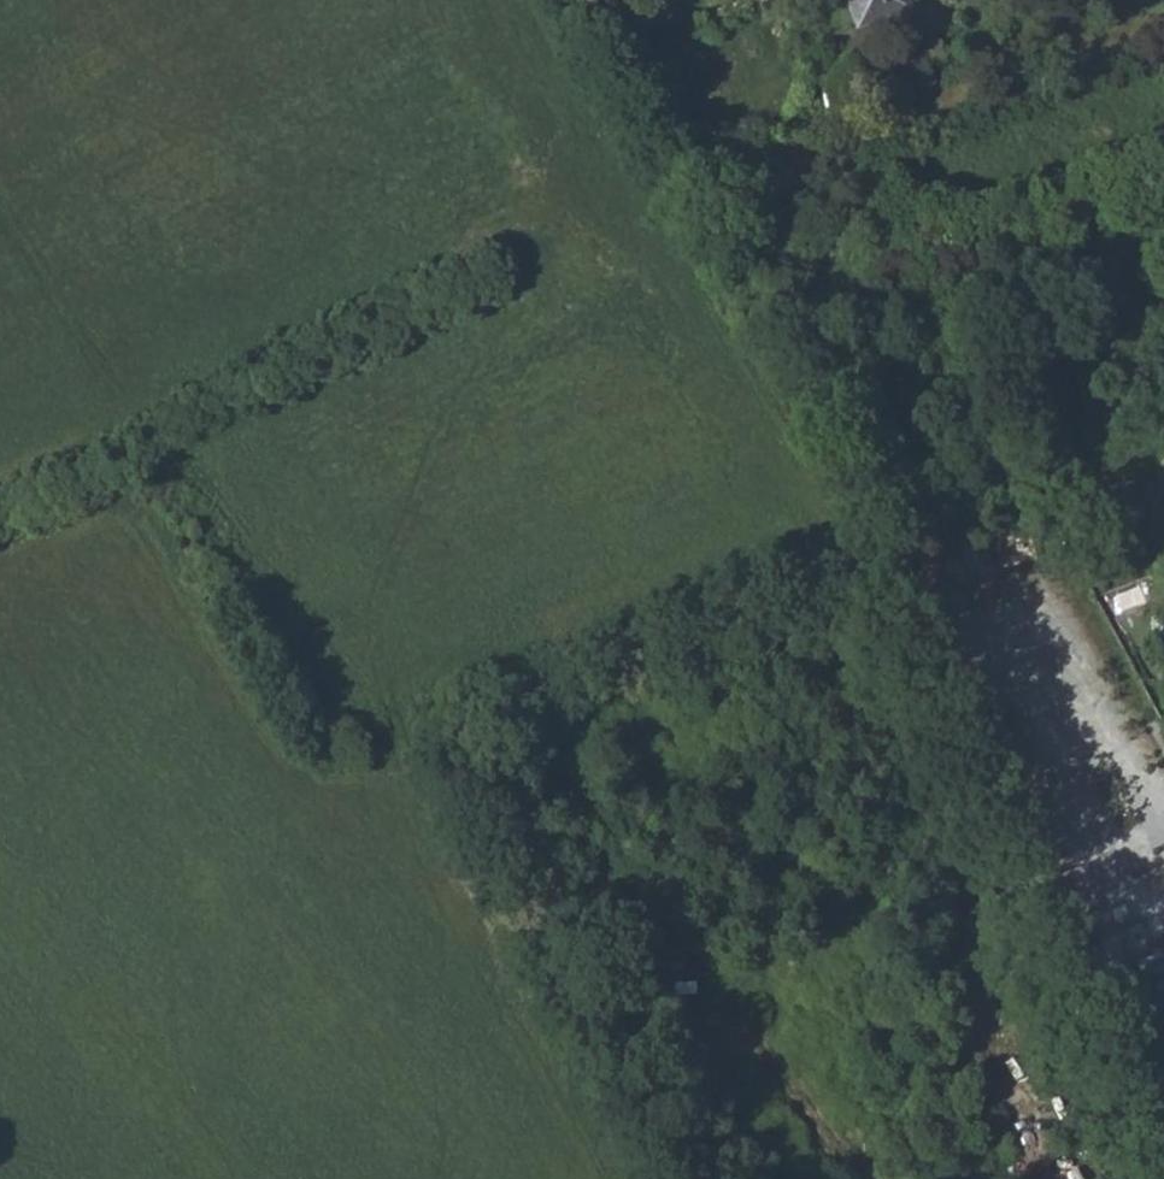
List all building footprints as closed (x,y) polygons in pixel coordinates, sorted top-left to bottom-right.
[(859,29),(905,12),(900,0),(848,0),(859,29)] [(905,12),(912,10),(908,0),(900,0),(905,12)]
